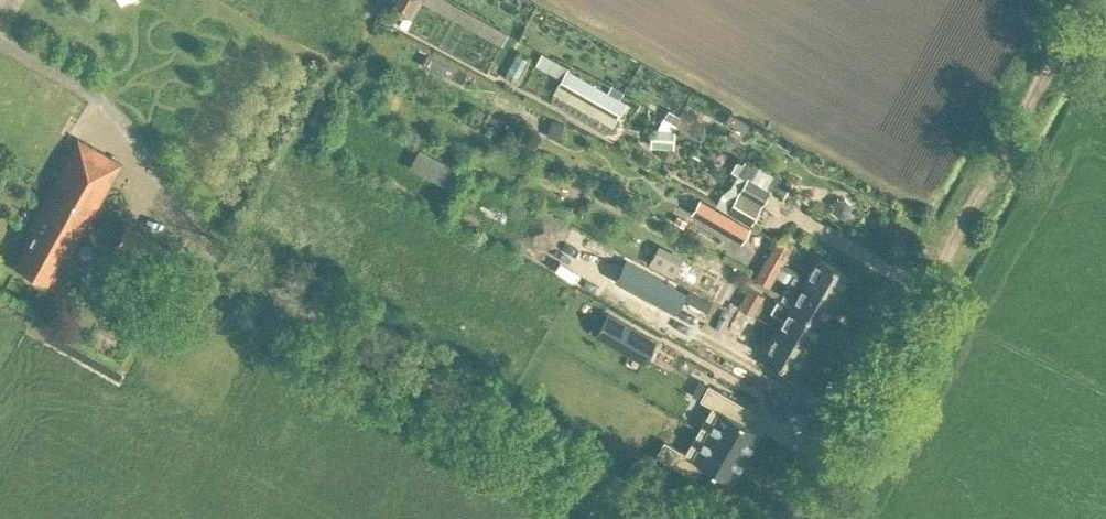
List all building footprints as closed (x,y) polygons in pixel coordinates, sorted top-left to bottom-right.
[(420,0),(394,0),(390,9),(403,15),(398,23),(406,27),(420,0)] [(514,29),(462,0),(443,0),(440,6),(461,18),(454,30),(461,34),(453,48),(468,56),(469,55),(482,62),(488,51),(498,57),(514,29)] [(521,49),(511,72),(523,78),(533,54),(521,49)] [(556,83),(557,84),(552,93),(611,126),(625,101),(620,98),(607,91),(541,54),(535,65),(559,78),(556,83)] [(612,83),(607,91),(620,98),(624,90),(612,83)] [(681,144),(681,116),(660,116),(660,144),(681,144)] [(78,139),(55,180),(29,227),(35,230),(17,264),(47,281),(64,251),(69,255),(120,163),(78,139)] [(425,143),(414,163),(451,181),(461,162),(425,143)] [(714,204),(749,224),(768,191),(781,198),(789,183),(744,158),(741,162),(736,159),(730,170),(736,173),(728,186),(719,193),(714,204)] [(711,206),(703,220),(741,241),(749,227),(711,206)] [(684,226),(687,220),(678,215),(675,221),(684,226)] [(179,251),(127,222),(112,248),(164,277),(179,251)] [(766,257),(780,265),(791,245),(778,238),(766,257)] [(658,244),(652,255),(648,262),(715,298),(724,281),(693,265),(686,277),(675,271),(683,257),(658,244)] [(602,267),(660,298),(670,279),(612,247),(602,267)] [(804,279),(835,297),(849,272),(818,254),(804,279)] [(769,285),(780,265),(766,257),(755,277),(769,285)] [(835,297),(804,279),(793,273),(780,297),(822,321),(835,297)] [(739,306),(752,314),(764,294),(750,286),(739,306)] [(777,328),(808,345),(822,321),(780,297),(772,312),(782,318),(777,328)] [(607,313),(595,334),(643,362),(655,340),(607,313)] [(808,345),(777,328),(769,341),(762,338),(756,349),(794,370),(808,345)] [(711,405),(698,428),(745,455),(759,430),(733,416),(741,402),(708,383),(699,398),(711,405)] [(745,455),(698,428),(684,452),(663,440),(655,455),(694,477),(702,463),(730,480),(745,455)]
